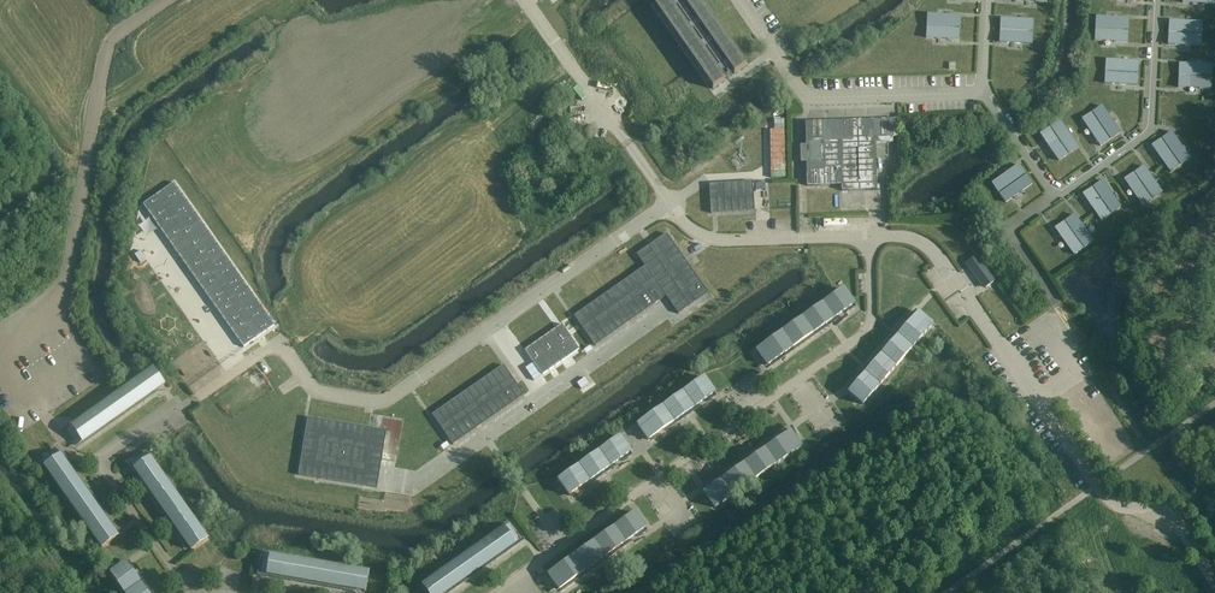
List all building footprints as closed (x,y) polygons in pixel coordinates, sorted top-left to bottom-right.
[(746,65),(701,0),(663,0),(655,6),(713,89),(746,65)] [(961,16),(927,14),(926,26),(960,28),(961,16)] [(1130,18),(1096,17),(1095,29),(1129,31),(1130,18)] [(1034,21),(1000,19),(1000,31),(1033,33),(1034,21)] [(1203,22),(1169,20),(1169,32),(1202,34),(1203,22)] [(960,28),(926,26),(926,39),(959,40),(960,28)] [(1129,31),(1095,29),(1095,41),(1128,43),(1129,31)] [(1033,33),(1000,31),(999,43),(1032,45),(1033,33)] [(1202,34),(1169,32),(1168,45),(1201,46),(1202,34)] [(1139,62),(1105,60),(1105,72),(1138,74),(1139,62)] [(1212,66),(1179,64),(1178,76),(1212,78),(1212,66)] [(1138,74),(1105,72),(1104,84),(1137,86),(1138,74)] [(1212,78),(1178,76),(1177,88),(1211,90),(1212,78)] [(1121,133),(1101,106),(1091,113),(1111,140),(1121,133)] [(1111,140),(1091,113),(1081,120),(1101,147),(1111,140)] [(898,137),(898,119),(805,122),(806,145),(800,145),(800,163),(806,163),(807,186),(842,185),(842,191),(877,190),(875,144),(893,143),(893,137),(898,137)] [(1079,148),(1060,121),(1050,127),(1069,155),(1079,148)] [(1069,155),(1050,127),(1040,134),(1059,162),(1069,155)] [(1190,159),(1171,132),(1161,139),(1180,166),(1190,159)] [(1180,166),(1161,139),(1151,146),(1170,173),(1180,166)] [(999,194),(1026,174),(1019,165),(991,184),(999,194)] [(1163,193),(1144,166),(1134,173),(1153,200),(1163,193)] [(1153,200),(1134,173),(1124,180),(1143,207),(1153,200)] [(1006,204),(1033,184),(1026,174),(999,194),(1006,204)] [(754,211),(753,181),(709,184),(711,213),(754,211)] [(1122,208),(1103,181),(1093,188),(1112,215),(1122,208)] [(245,348),(276,326),(176,184),(144,206),(245,348)] [(1112,215),(1093,188),(1083,194),(1102,222),(1112,215)] [(1094,242),(1075,214),(1065,221),(1084,249),(1094,242)] [(1084,249),(1065,221),(1055,228),(1074,256),(1084,249)] [(645,266),(574,316),(595,346),(666,296),(678,314),(708,293),(666,233),(636,255),(645,266)] [(992,282),(993,281),(987,273),(988,272),(983,265),(982,266),(976,257),(967,263),(984,287),(985,287),(986,288),(993,283),(992,282)] [(756,351),(763,360),(767,366),(854,305),(843,290),(756,351)] [(918,312),(849,392),(848,392),(863,405),(932,325),(918,312)] [(575,355),(558,330),(521,356),(538,381),(575,355)] [(453,445),(524,395),(516,383),(503,365),(432,415),(453,445)] [(78,446),(156,391),(164,385),(153,369),(67,431),(73,440),(78,446)] [(637,425),(648,440),(714,394),(715,394),(704,378),(637,425)] [(386,431),(372,428),(307,418),(298,475),(377,488),(382,459),(386,431)] [(790,432),(703,493),(714,508),(801,447),(795,438),(790,432)] [(558,480),(569,496),(630,453),(631,453),(620,437),(558,480)] [(118,537),(112,528),(57,450),(51,455),(41,461),(102,548),(118,537)] [(146,453),(137,459),(131,464),(186,541),(192,550),(207,539),(146,453)] [(635,513),(548,574),(559,590),(646,529),(635,513)] [(520,540),(516,534),(509,525),(423,586),(428,592),(445,592),(520,540)] [(262,566),(261,573),(355,589),(365,591),(368,573),(264,554),(262,566)] [(111,574),(124,592),(148,592),(126,563),(111,574)]
